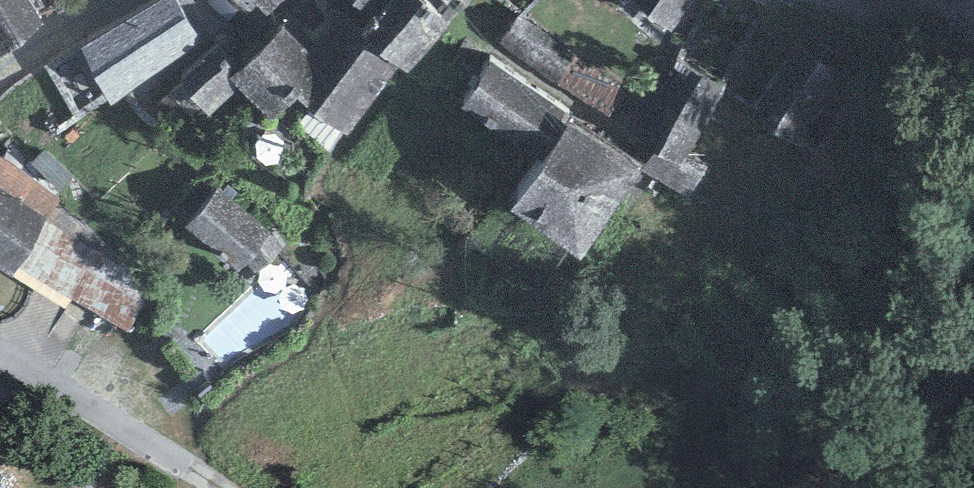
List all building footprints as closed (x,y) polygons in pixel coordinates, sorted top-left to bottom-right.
[(43,24),(29,0),(0,0),(0,59),(43,24)] [(80,49),(111,105),(203,44),(177,0),(165,0),(80,49)] [(268,16),(283,0),(251,0),(268,16)] [(333,9),(341,16),(355,0),(326,0),(333,9)] [(409,73),(449,25),(427,0),(355,0),(341,16),(363,36),(397,67),(409,73)] [(691,0),(633,0),(630,3),(669,30),(691,0)] [(347,134),(397,67),(363,36),(341,16),(333,9),(300,45),(283,27),(242,69),(229,77),(238,89),(274,119),(296,100),(322,122),(347,134)] [(847,74),(805,44),(759,106),(800,137),(847,74)] [(178,85),(210,116),(238,89),(229,77),(242,69),(218,45),(178,85)] [(459,109),(533,160),(565,115),(491,64),(459,109)] [(684,156),(724,84),(687,64),(642,147),(653,152),(643,171),(693,198),(709,169),(684,156)] [(573,124),(512,211),(581,259),(642,166),(573,124)] [(0,156),(0,187),(47,219),(59,199),(0,156)] [(14,277),(47,219),(0,187),(0,268),(14,277)] [(185,227),(239,272),(250,263),(258,276),(282,246),(218,189),(185,227)] [(73,300),(133,333),(146,284),(47,219),(14,277),(67,308),(73,300)]
